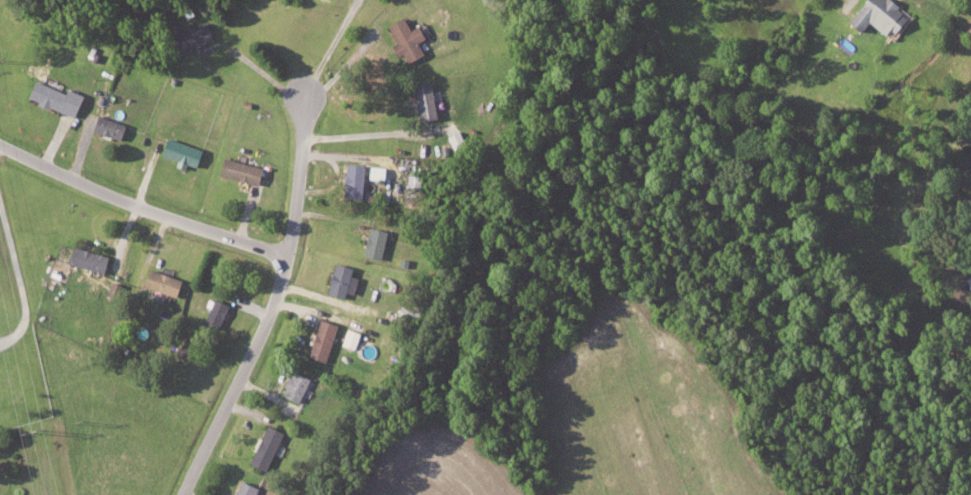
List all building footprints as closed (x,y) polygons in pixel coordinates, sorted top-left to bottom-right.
[(885,37),(904,14),(887,0),(861,0),(843,22),(856,32),(865,21),(885,37)] [(429,54),(423,41),(432,37),(426,23),(415,28),(410,17),(389,26),(402,55),(408,53),(412,62),(429,54)] [(187,29),(193,47),(217,37),(210,20),(187,29)] [(88,94),(72,88),(70,91),(39,80),(32,98),(80,116),(88,94)] [(443,117),(436,80),(418,84),(425,120),(443,117)] [(98,131),(126,139),(131,124),(103,115),(98,131)] [(469,144),(463,131),(449,137),(455,150),(469,144)] [(167,154),(202,166),(207,149),(172,137),(167,154)] [(225,174),(264,185),(268,167),(229,157),(225,174)] [(371,178),(389,179),(390,166),(371,165),(371,178)] [(366,171),(350,171),(349,195),(366,195),(366,171)] [(384,258),(391,230),(374,226),(368,255),(384,258)] [(114,256),(78,245),(72,262),(109,273),(114,256)] [(356,276),(357,266),(339,263),(334,294),(349,297),(350,291),(358,293),(361,277),(356,276)] [(146,284),(181,297),(187,280),(152,267),(146,284)] [(127,284),(114,280),(110,296),(123,299),(127,284)] [(213,297),(207,323),(225,328),(231,302),(213,297)] [(330,361),(341,324),(324,318),(312,356),(330,361)] [(343,345),(358,349),(364,331),(349,327),(343,345)] [(284,393),(303,402),(314,378),(296,369),(284,393)] [(271,470),(287,431),(271,424),(255,463),(271,470)] [(264,488),(246,479),(238,494),(260,494),(264,488)]
